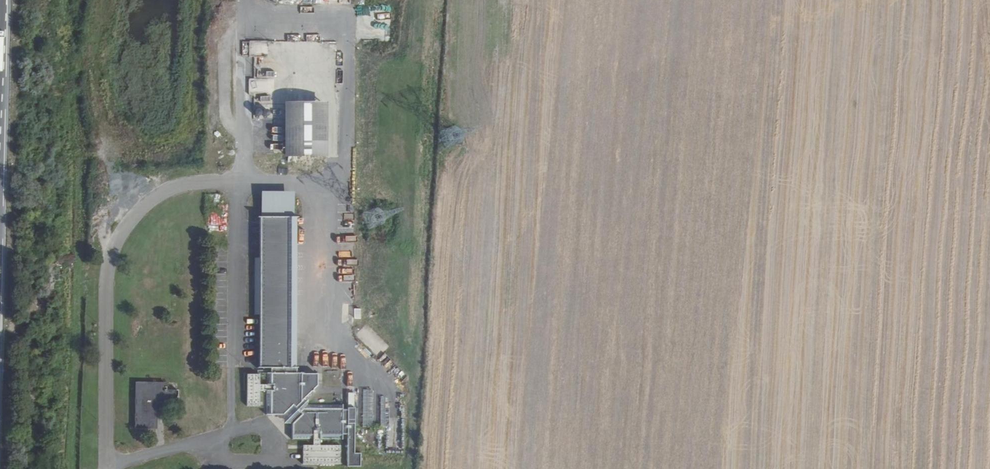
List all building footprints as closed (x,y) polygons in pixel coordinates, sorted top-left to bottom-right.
[(273,79),(249,80),(249,93),(273,93),(273,79)] [(331,102),(286,102),(286,161),(331,159),(331,102)] [(297,194),(263,193),(260,369),(295,371),(297,194)] [(208,214),(208,225),(222,224),(221,213),(208,214)] [(319,375),(270,375),(270,385),(261,385),(261,375),(247,375),(247,408),(261,408),(262,391),(267,392),(266,416),(284,415),(285,424),(293,424),(292,440),(314,439),(314,445),(304,445),(303,465),(343,466),(343,446),(322,445),(322,440),(344,440),(344,436),(348,436),(348,468),(361,468),(362,454),(355,454),(356,410),(349,411),(344,411),(344,405),(310,405),(310,401),(305,401),(318,387),(319,375)] [(159,425),(159,396),(165,396),(166,402),(179,402),(179,389),(169,389),(169,381),(142,381),(140,425),(159,425)]
